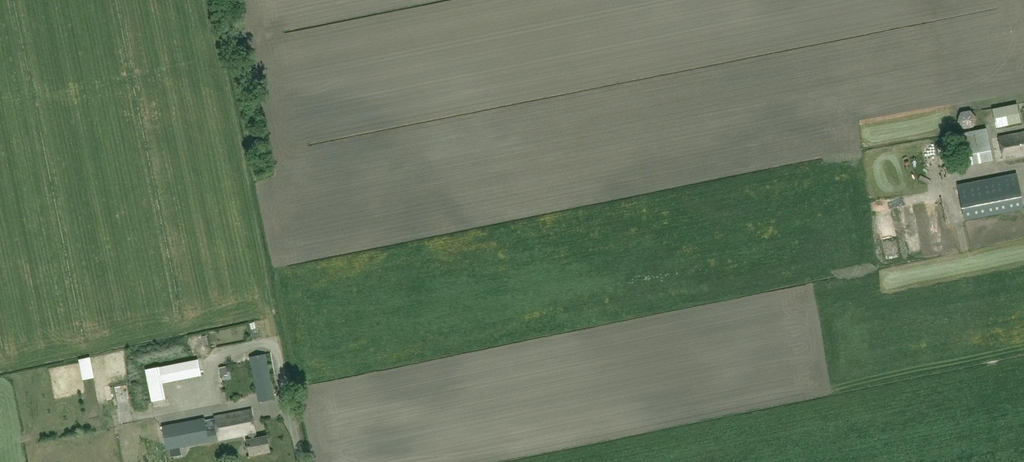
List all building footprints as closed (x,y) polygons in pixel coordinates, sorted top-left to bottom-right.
[(971,114),(962,117),(965,127),(975,124),(971,114)] [(989,139),(987,128),(956,134),(962,165),(993,159),(989,139)] [(1023,154),(1023,136),(1002,140),(1006,158),(1023,154)] [(965,220),(1023,208),(1017,173),(958,184),(965,220)] [(275,398),(266,354),(250,357),(259,401),(275,398)] [(201,358),(163,365),(166,381),(204,374),(201,358)] [(161,363),(146,366),(154,399),(168,396),(161,363)] [(247,440),(250,454),(271,450),(268,436),(257,438),(252,409),(215,416),(219,438),(249,433),(250,439),(247,440)] [(204,418),(163,426),(167,449),(209,441),(204,418)]
